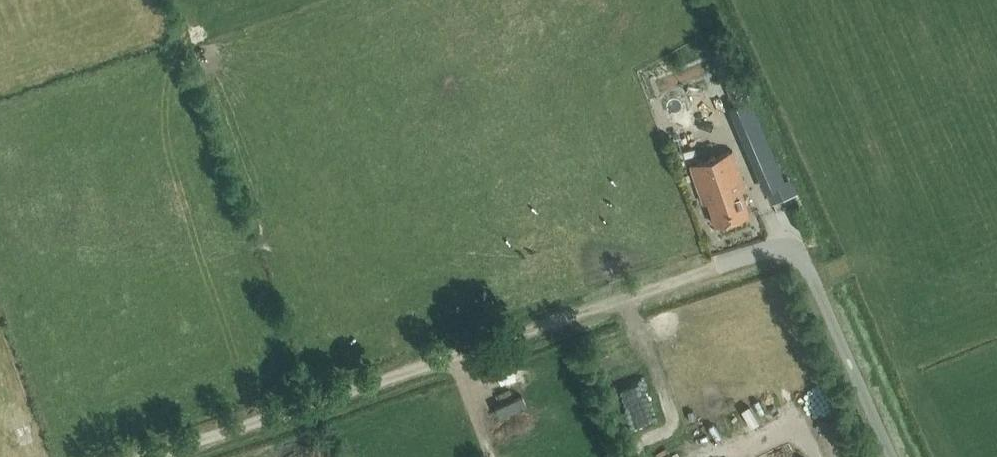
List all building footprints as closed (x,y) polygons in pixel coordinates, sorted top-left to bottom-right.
[(770,189),(785,181),(749,100),(741,81),(726,88),(734,107),(733,107),(770,189)] [(750,213),(742,190),(746,189),(733,150),(691,164),(703,203),(708,201),(716,224),(750,213)] [(715,445),(734,437),(730,428),(711,436),(715,445)] [(695,448),(674,456),(699,456),(695,448)]
